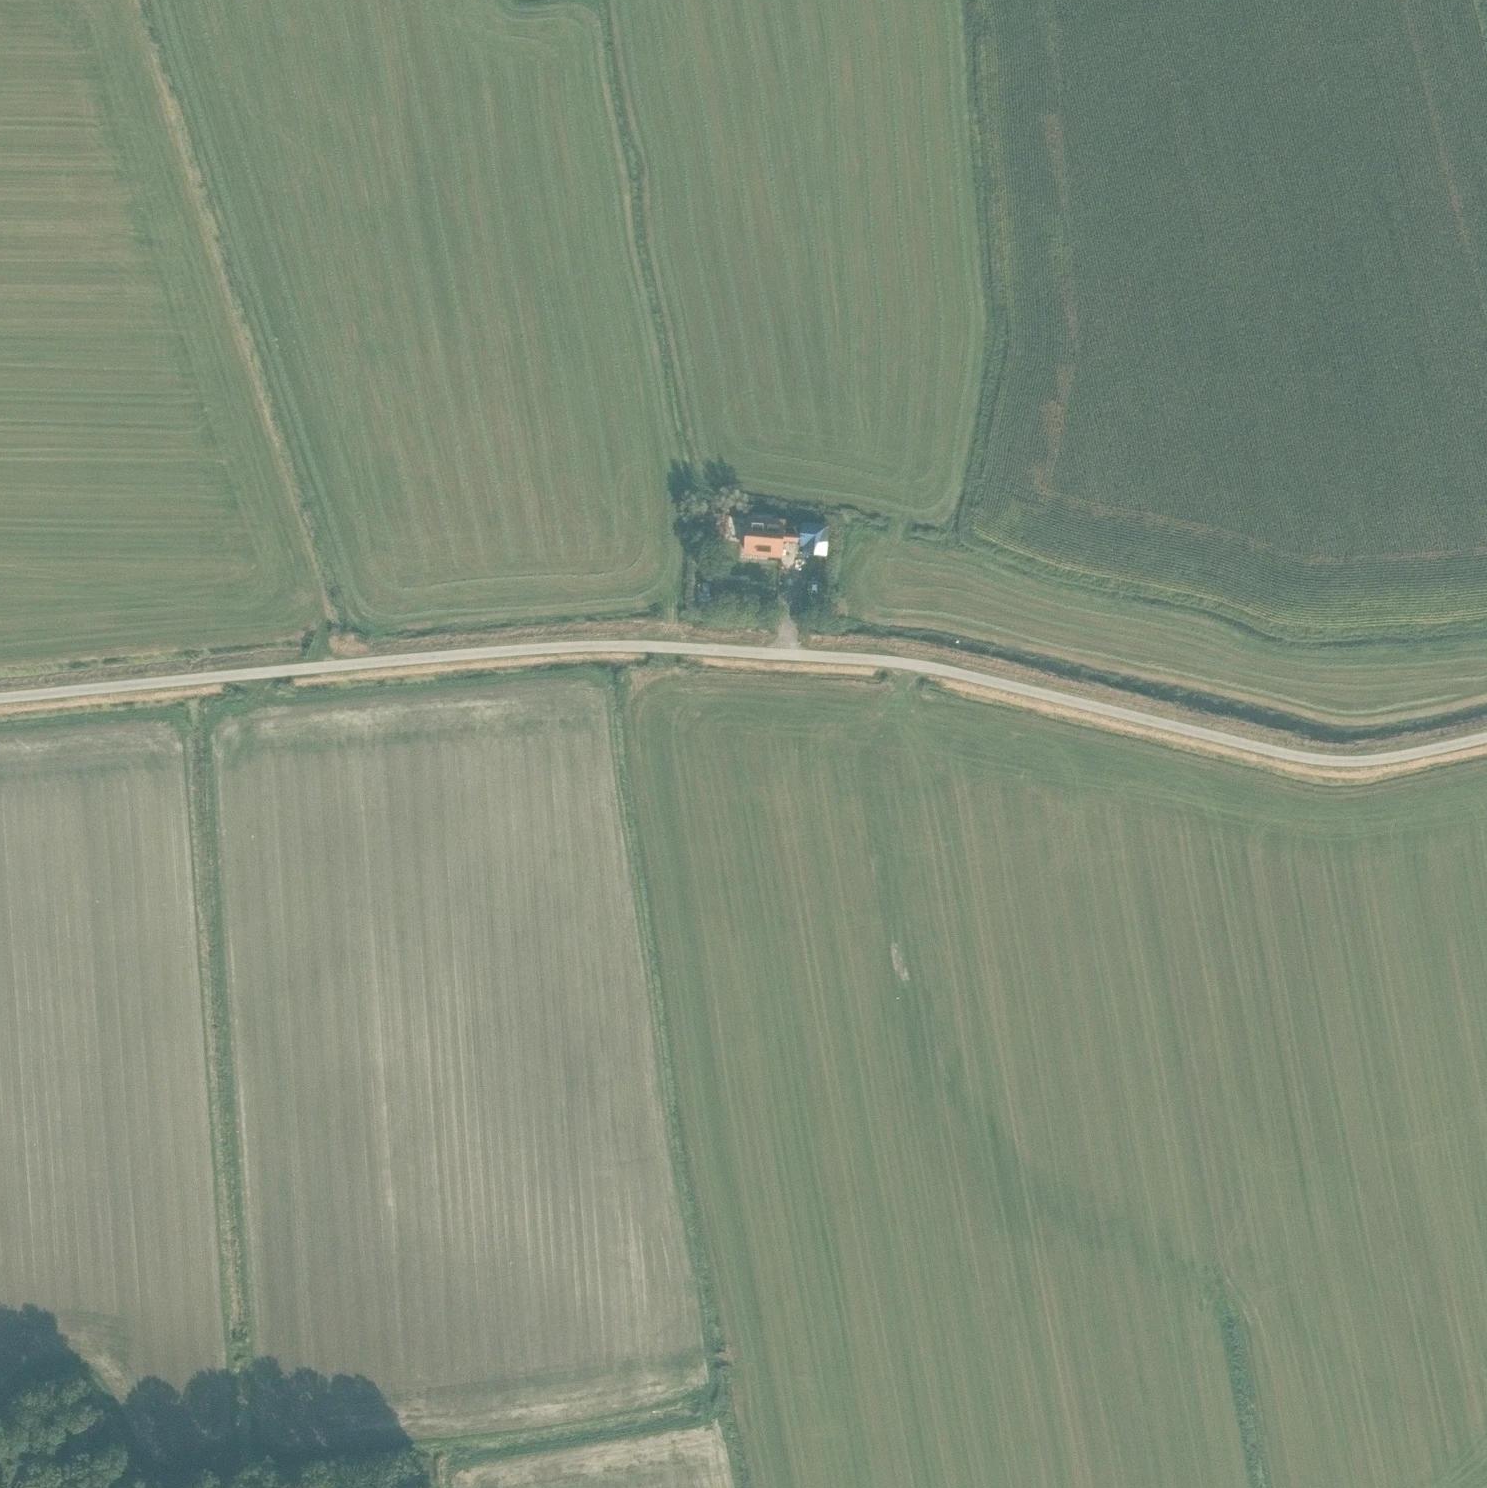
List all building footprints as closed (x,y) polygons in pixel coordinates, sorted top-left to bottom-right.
[(747,553),(781,556),(785,514),(751,511),(751,517),(750,528),(749,528),(747,553)] [(794,521),(791,544),(804,546),(803,553),(826,556),(829,525),(794,521)] [(713,603),(731,605),(732,597),(728,593),(714,591),(713,603)]
